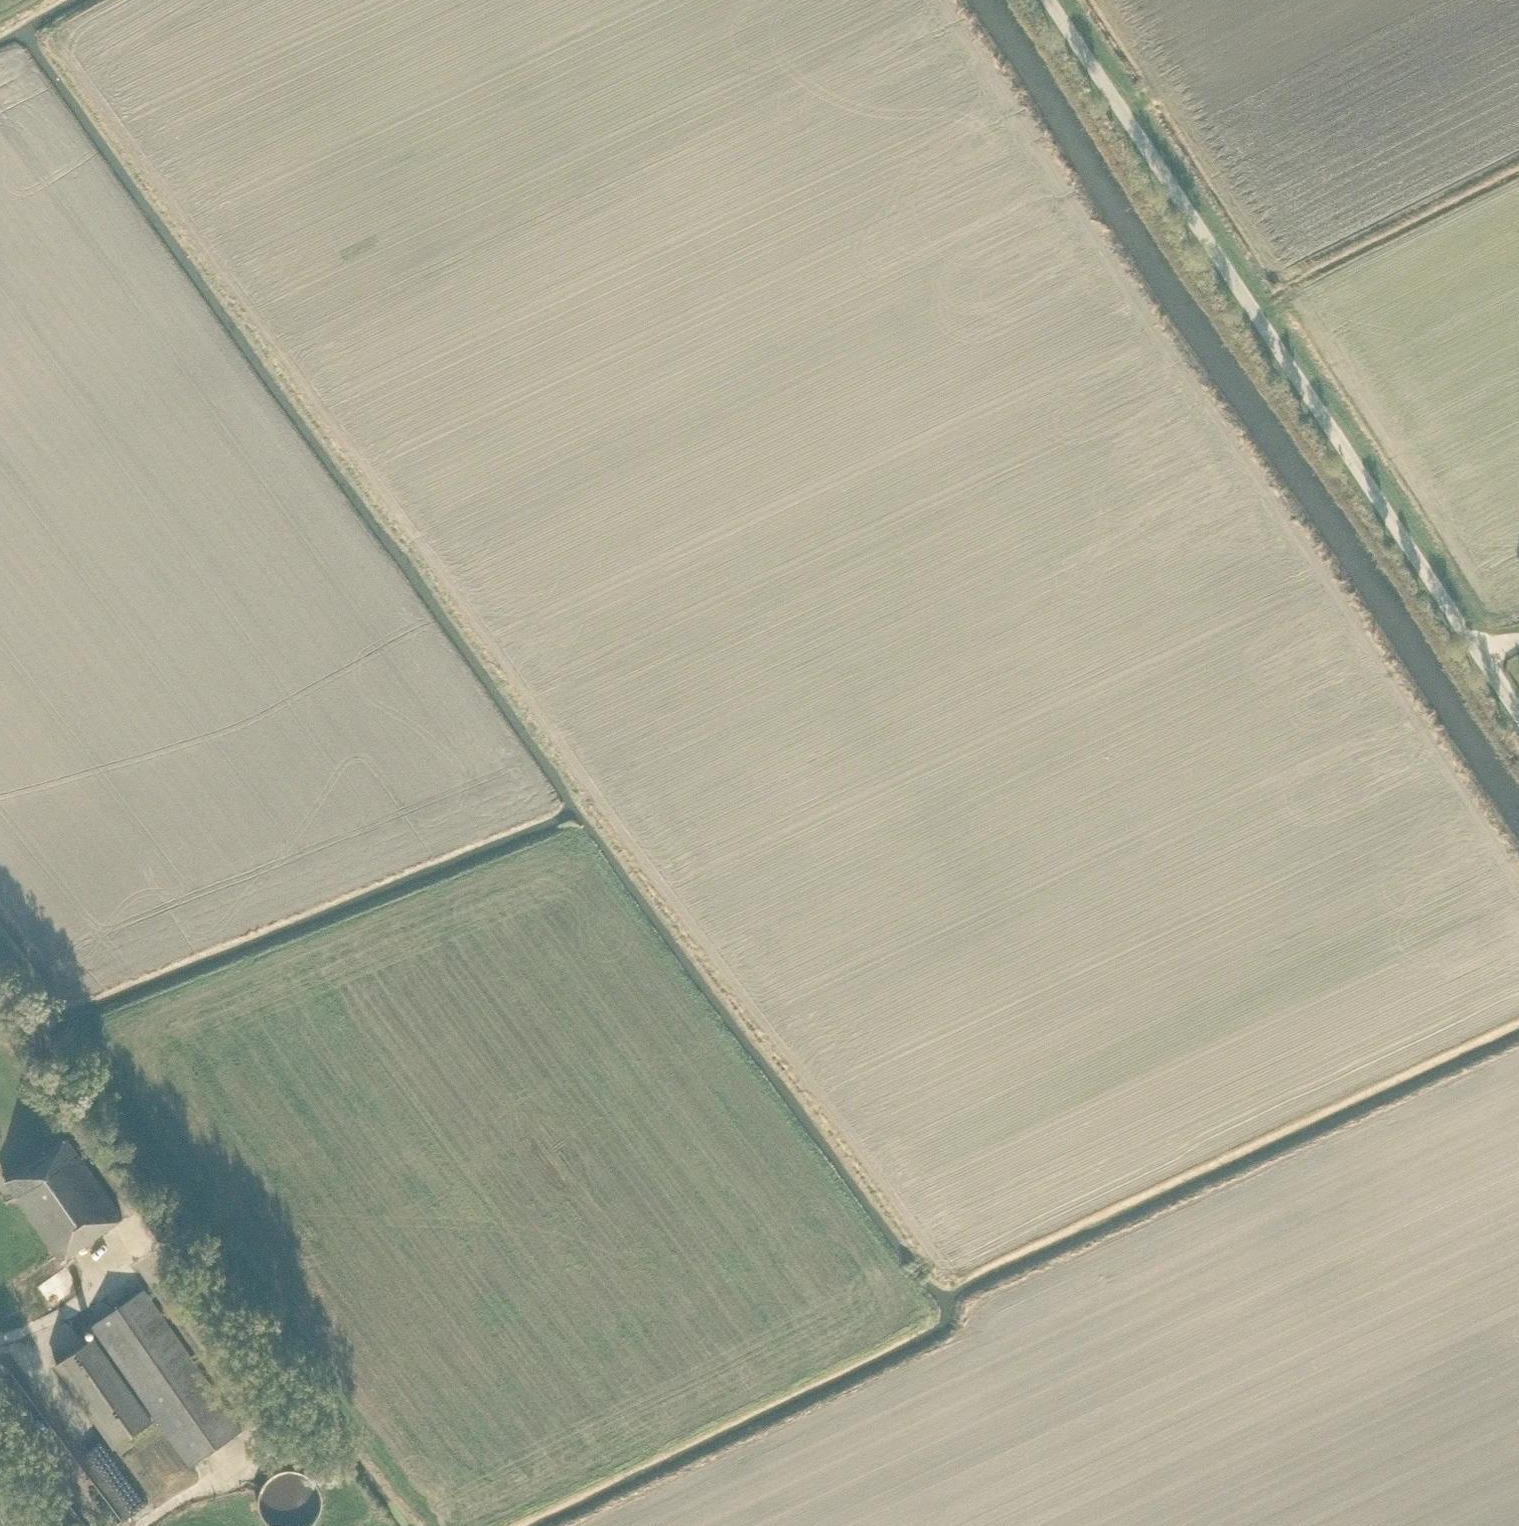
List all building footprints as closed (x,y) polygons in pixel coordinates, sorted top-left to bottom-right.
[(60,1260),(121,1216),(65,1137),(3,1181),(60,1260)] [(90,1326),(188,1465),(238,1429),(141,1290),(90,1326)] [(153,1421),(94,1337),(54,1365),(113,1449),(153,1421)] [(310,1477),(308,1476),(305,1474),(302,1473),(299,1472),(296,1471),(293,1471),(289,1471),(286,1471),(283,1472),(280,1473),(277,1474),(274,1476),(272,1477),(269,1480),(267,1482),(265,1484),(264,1487),(262,1490),(261,1493),(260,1496),(260,1499),(260,1503),(260,1506),(260,1509),(261,1512),(263,1516),(264,1519),(266,1521),(268,1524),(270,1525),(312,1525),(313,1525),(316,1523),(317,1520),(319,1517),(320,1515),(321,1512),(322,1508),(323,1505),(323,1503),(323,1499),(322,1496),(321,1493),(320,1490),(319,1487),(317,1485),(315,1482),(313,1480),(310,1477)]
